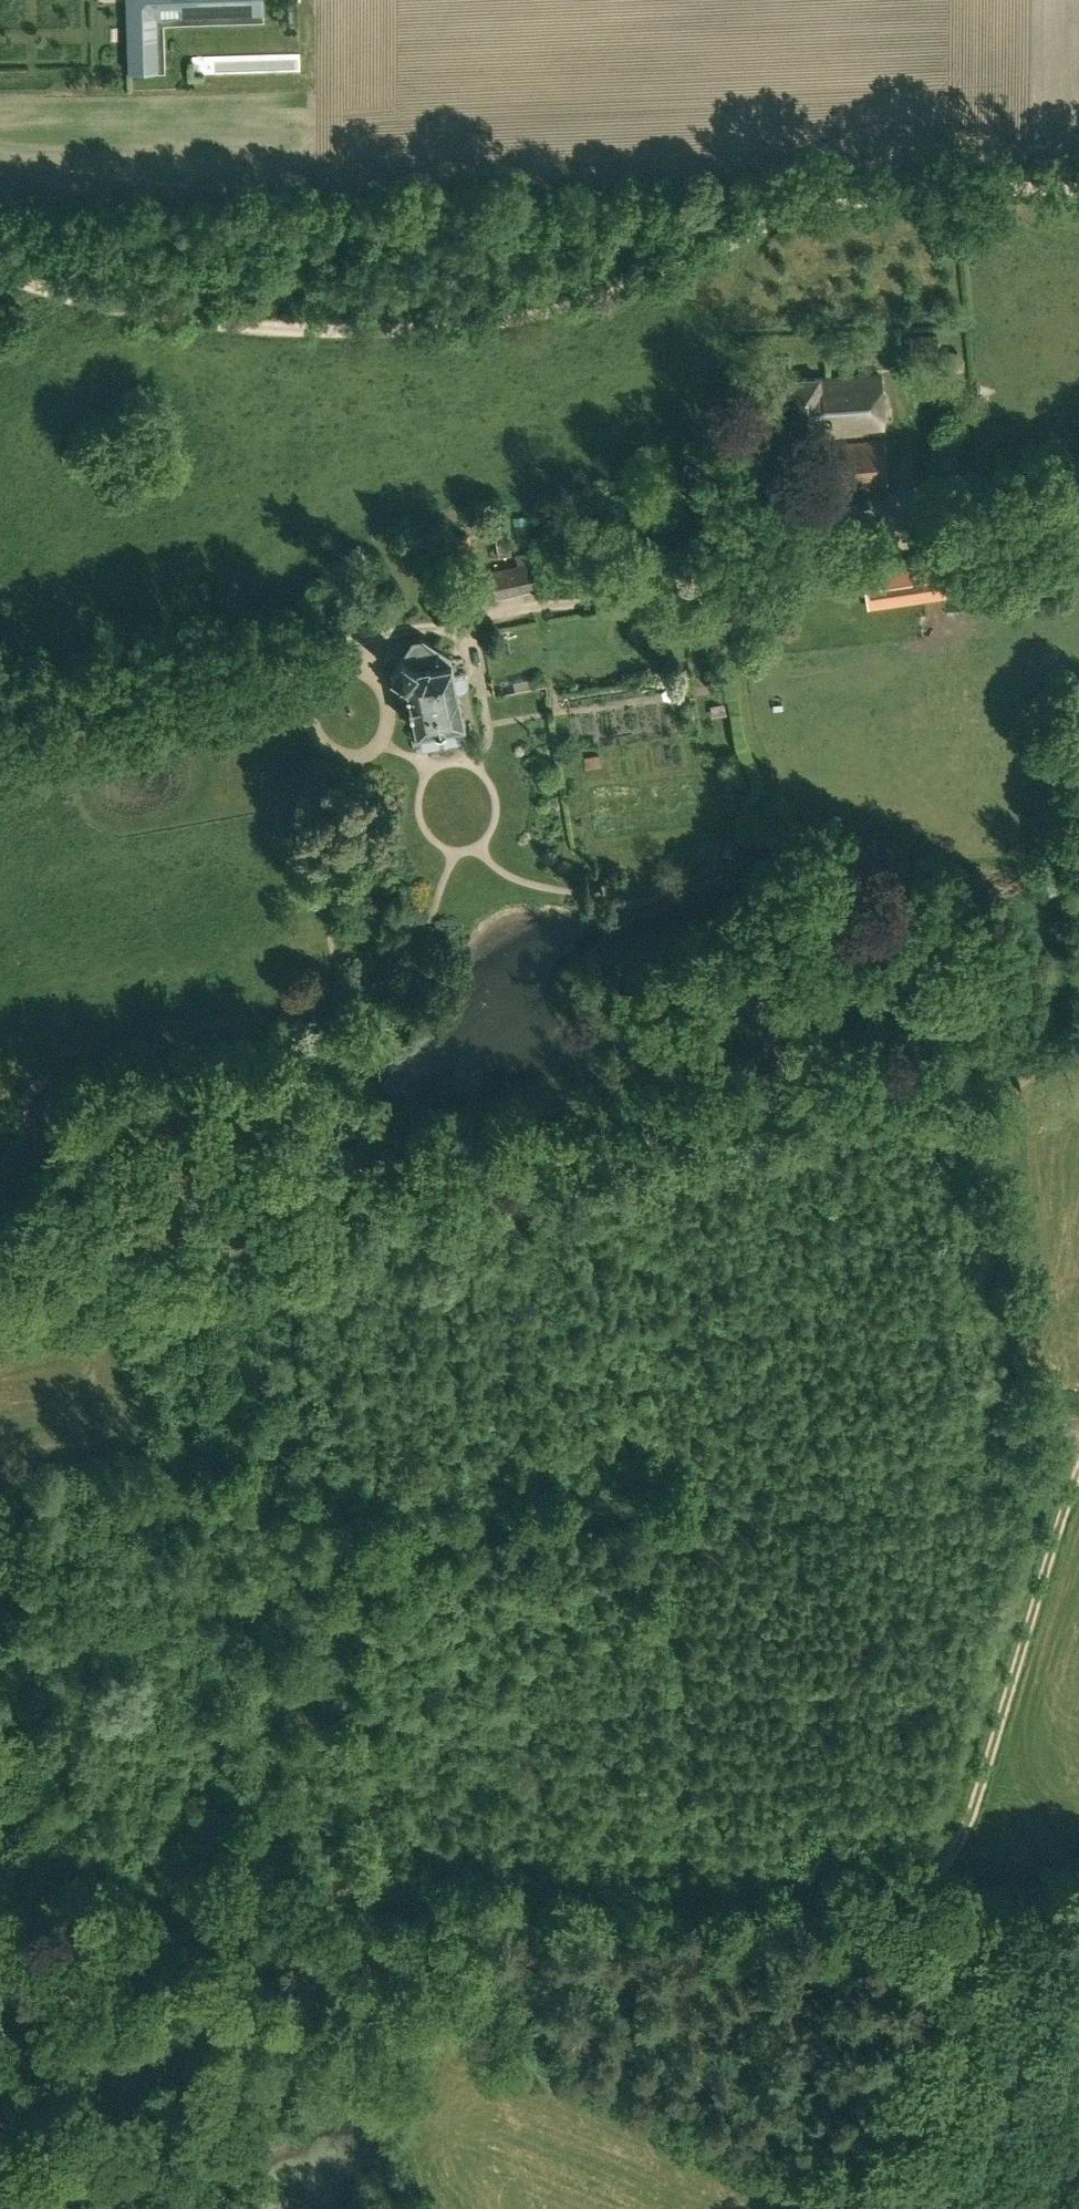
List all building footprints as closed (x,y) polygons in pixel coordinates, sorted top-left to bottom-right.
[(254,0),(127,0),(129,72),(159,71),(158,21),(255,19),(254,0)] [(882,378),(881,375),(822,380),(821,375),(792,377),(797,434),(827,431),(827,429),(887,423),(882,378)] [(888,486),(885,439),(826,443),(829,490),(888,486)] [(512,554),(504,515),(491,518),(499,557),(512,554)] [(455,670),(452,654),(425,637),(415,639),(394,670),(409,680),(418,729),(422,748),(469,739),(465,719),(466,719),(460,690),(465,689),(469,684),(467,672),(461,669),(455,670)] [(491,649),(470,652),(472,661),(492,658),(491,649)]
